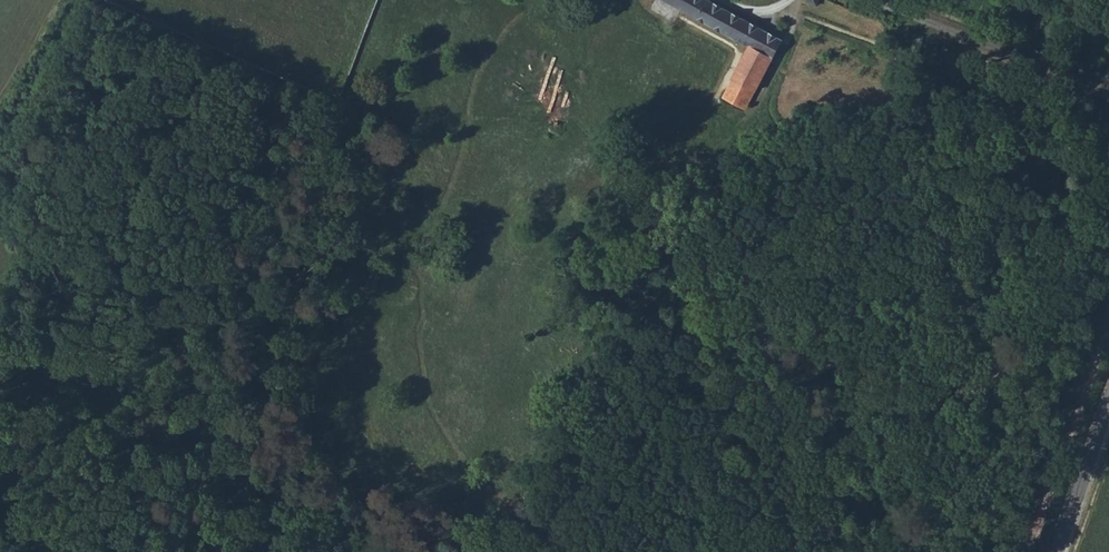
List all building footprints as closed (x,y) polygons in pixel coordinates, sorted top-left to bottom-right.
[(703,0),(666,0),(666,1),(751,45),(724,98),(746,109),(782,41),(703,0)]
